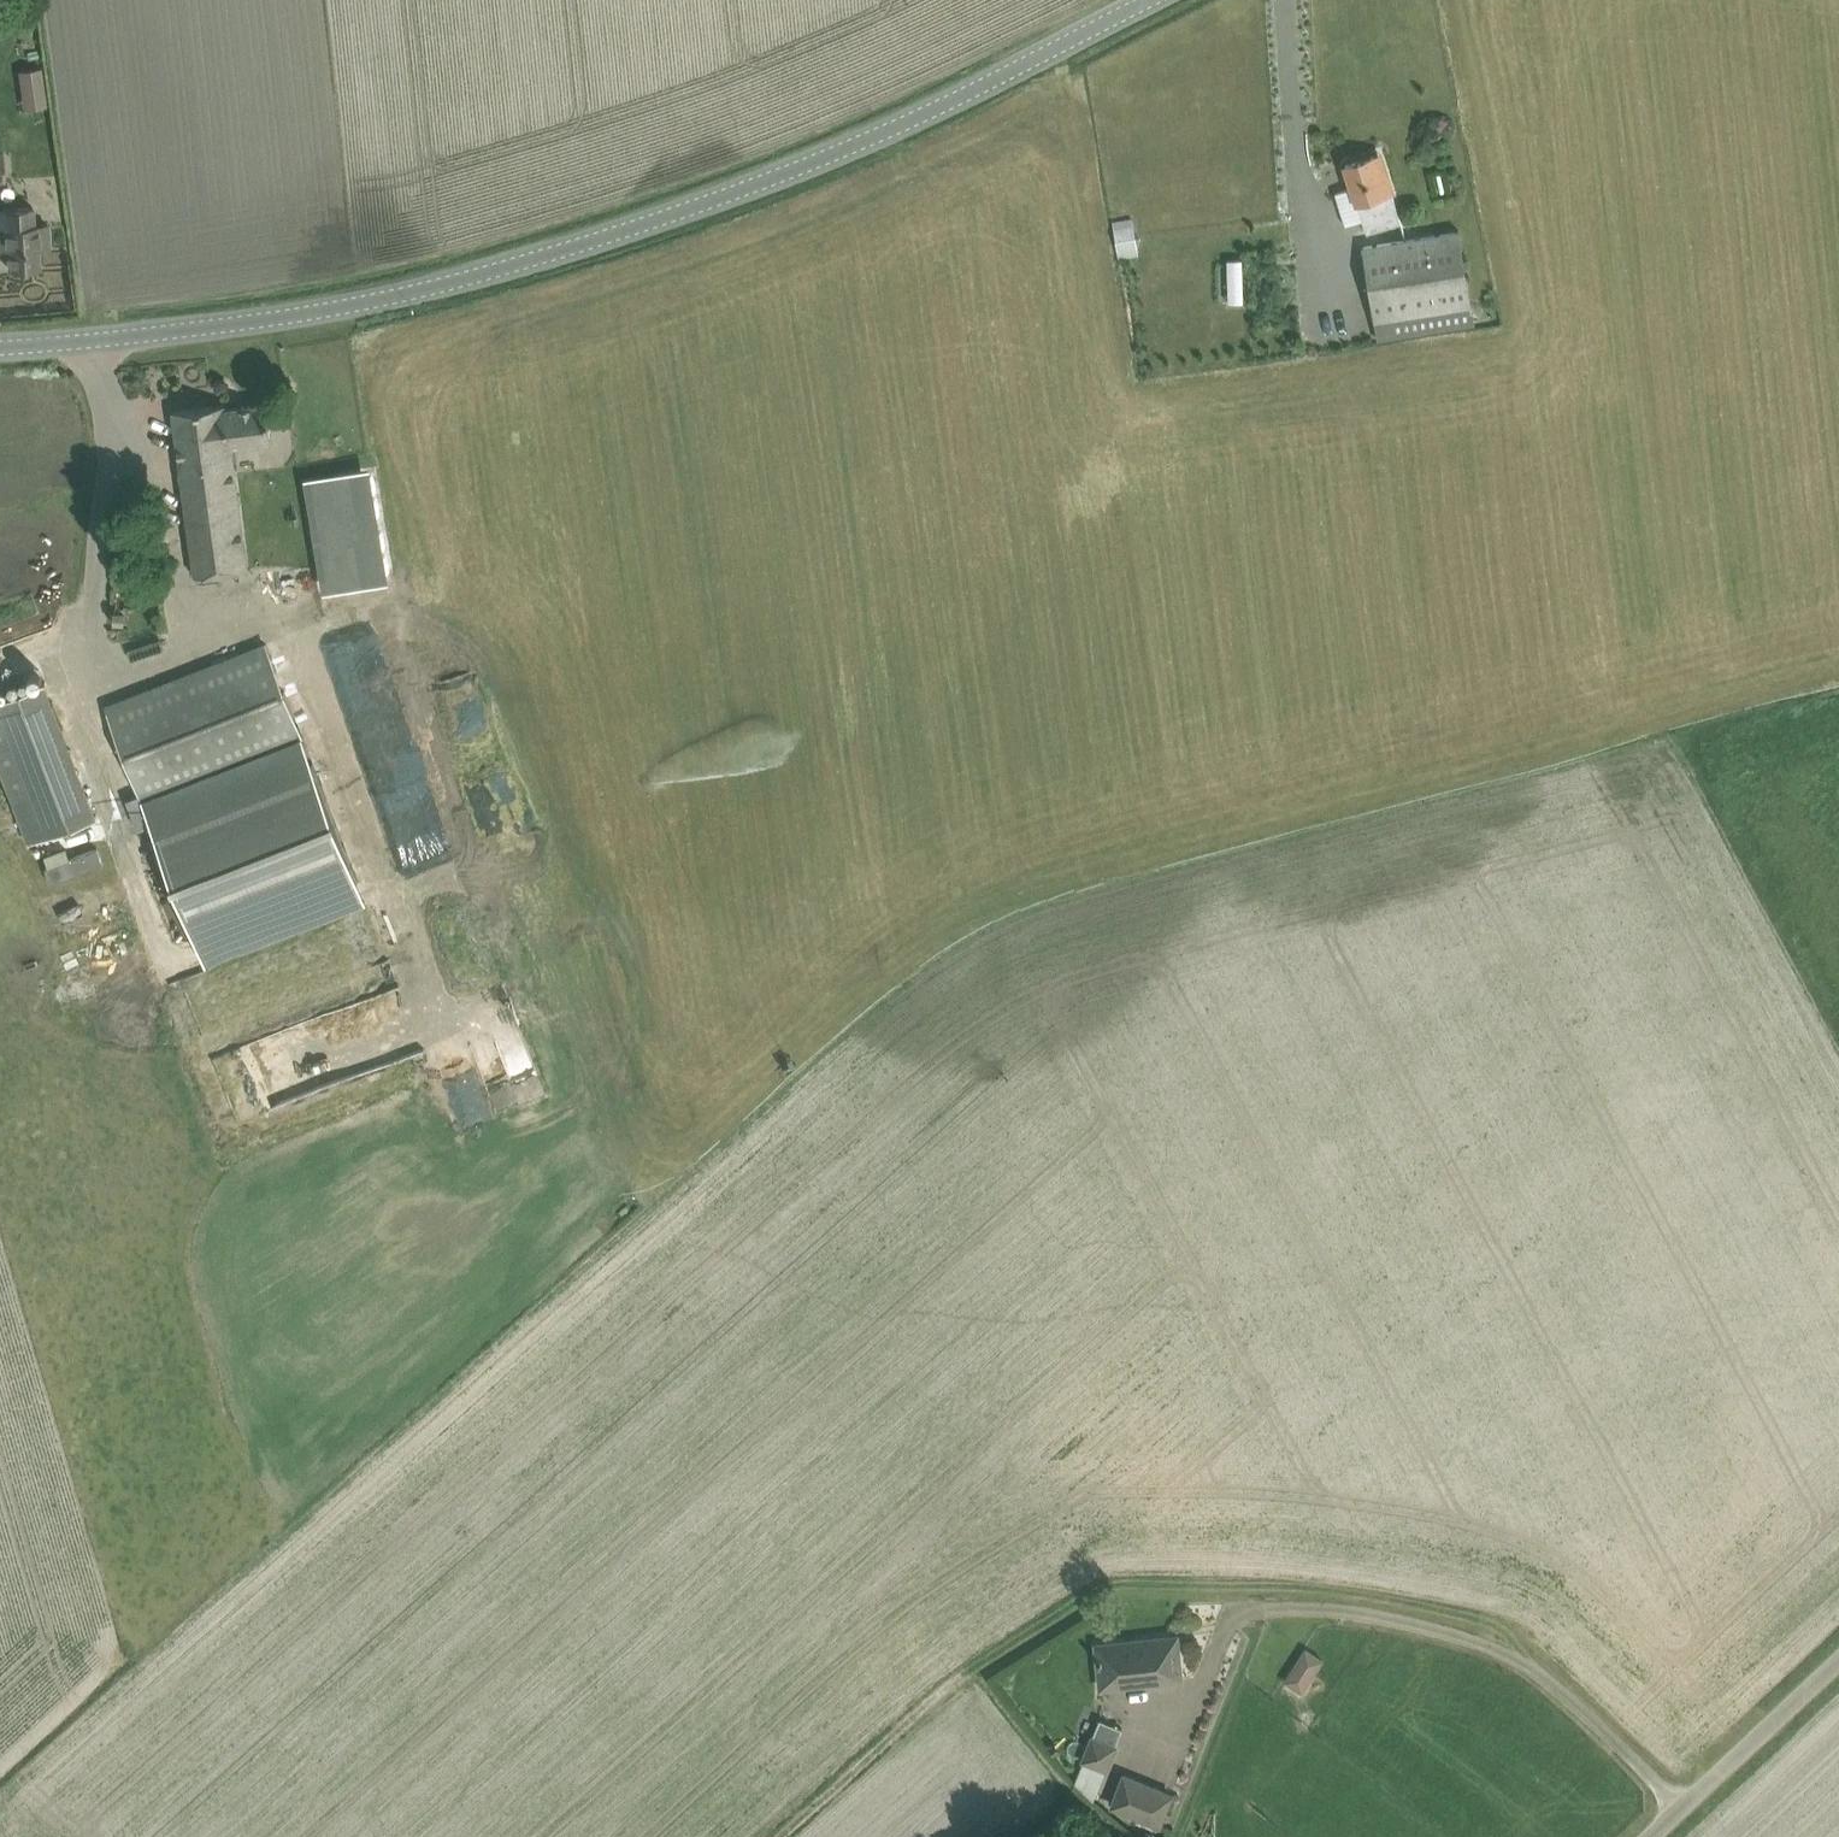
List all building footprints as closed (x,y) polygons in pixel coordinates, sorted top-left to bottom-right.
[(15,67),(17,108),(40,107),(38,66),(15,67)] [(1358,201),(1367,231),(1401,221),(1392,190),(1393,190),(1387,171),(1380,173),(1374,155),(1346,164),(1357,201),(1358,201)] [(0,207),(0,248),(7,248),(8,267),(39,265),(38,245),(48,245),(47,223),(37,224),(36,206),(0,207)] [(1114,256),(1136,253),(1130,216),(1109,219),(1114,256)] [(1364,246),(1376,319),(1471,304),(1459,230),(1364,246)] [(173,410),(176,433),(196,574),(248,567),(231,445),(273,439),(270,426),(267,402),(226,408),(226,403),(173,410)] [(362,466),(295,474),(310,590),(376,582),(362,466)] [(266,641),(104,704),(142,801),(144,801),(205,963),(367,900),(266,641)] [(45,680),(0,698),(0,764),(30,841),(97,815),(45,680)] [(1096,1643),(1101,1686),(1182,1677),(1177,1634),(1096,1643)] [(1305,1647),(1291,1670),(1309,1681),(1323,1659),(1305,1647)] [(1084,1755),(1096,1760),(1107,1764),(1115,1743),(1123,1725),(1101,1716),(1084,1755)] [(1174,1788),(1124,1769),(1111,1805),(1161,1823),(1174,1788)]
